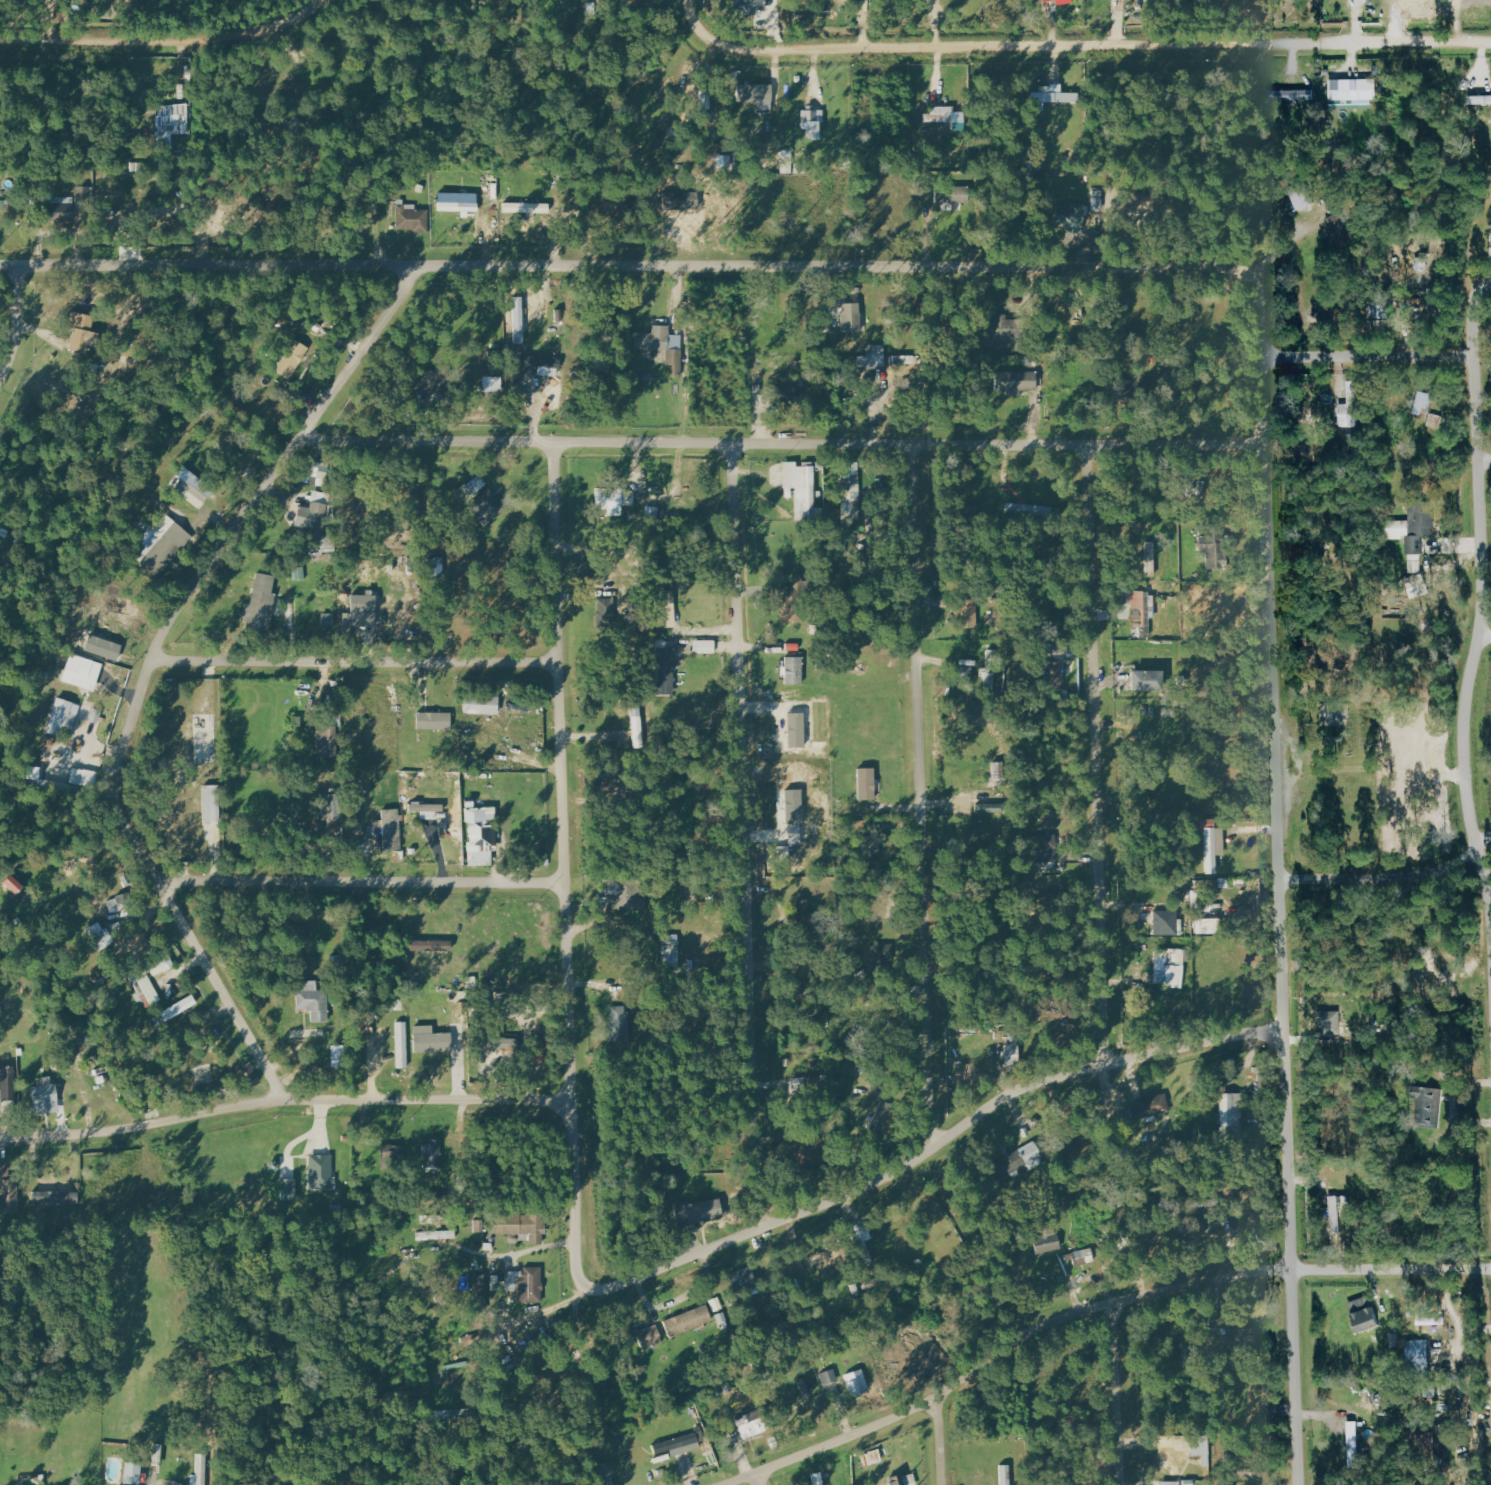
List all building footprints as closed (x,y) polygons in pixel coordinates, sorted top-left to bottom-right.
[(735,12),(767,12),(767,0),(735,0),(735,12)] [(1331,79),(1332,110),(1373,109),(1373,99),(1378,99),(1378,78),(1331,79)] [(739,103),(772,102),(772,84),(738,85),(739,103)] [(1032,112),(1045,111),(1045,103),(1079,102),(1079,93),(1062,94),(1062,85),(1040,85),(1040,93),(1032,93),(1032,112)] [(1269,100),(1314,99),(1314,89),(1269,90),(1269,100)] [(1470,96),(1471,104),(1490,104),(1490,96),(1470,96)] [(173,144),(173,135),(189,135),(189,105),(157,105),(157,144),(173,144)] [(954,107),(931,107),(931,113),(924,113),(924,123),(953,122),(954,130),(965,130),(964,112),(954,112),(954,107)] [(822,140),(822,108),(805,109),(806,140),(822,140)] [(782,174),(793,174),(793,155),(782,155),(782,174)] [(1290,192),(1299,210),(1316,202),(1307,184),(1290,192)] [(969,203),(969,187),(936,188),(937,204),(969,203)] [(74,217),(74,197),(52,198),(52,218),(74,217)] [(429,232),(429,210),(416,210),(416,203),(398,202),(397,232),(429,232)] [(504,213),(550,215),(550,204),(504,203),(504,213)] [(374,220),(381,221),(382,206),(374,205),(374,220)] [(1085,206),(1057,205),(1057,224),(1071,225),(1070,233),(1084,234),(1085,206)] [(1327,218),(1338,247),(1354,241),(1342,212),(1327,218)] [(1442,288),(1430,289),(1431,318),(1443,318),(1442,288)] [(1370,291),(1370,318),(1389,318),(1389,291),(1370,291)] [(842,304),(843,332),(860,332),(860,304),(842,304)] [(87,354),(92,315),(71,313),(69,328),(73,328),(70,352),(87,354)] [(986,318),(985,348),(1010,348),(1011,319),(986,318)] [(634,350),(667,351),(667,365),(675,365),(675,376),(682,377),(683,336),(670,335),(670,326),(653,326),(653,333),(634,332),(634,350)] [(309,347),(293,339),(277,372),(293,379),(309,347)] [(886,346),(870,347),(871,367),(886,367),(886,346)] [(560,377),(561,360),(521,356),(520,365),(539,368),(538,375),(560,377)] [(416,376),(417,395),(443,393),(442,370),(424,371),(425,376),(416,376)] [(1038,372),(996,373),(997,392),(1008,392),(1008,397),(1022,396),(1022,391),(1038,391),(1038,372)] [(1348,404),(1340,404),(1340,427),(1358,426),(1356,381),(1347,381),(1348,404)] [(1411,415),(1418,391),(1431,394),(1425,419),(1411,415)] [(1428,425),(1440,428),(1443,416),(1431,413),(1428,425)] [(784,488),(795,488),(796,520),(823,520),(823,508),(815,508),(815,465),(798,465),(798,462),(784,462),(784,488)] [(201,482),(186,468),(170,486),(198,511),(209,500),(196,488),(201,482)] [(860,485),(851,485),(851,477),(842,476),(841,520),(860,520),(860,485)] [(497,486),(482,488),(483,498),(471,499),(473,517),(499,514),(497,486)] [(635,490),(596,489),(596,510),(609,510),(608,516),(622,516),(623,506),(634,507),(635,490)] [(296,526),(317,529),(319,516),(329,517),(332,495),(313,492),(311,508),(299,506),(296,526)] [(1407,519),(1407,502),(1430,502),(1430,511),(1433,511),(1433,527),(1430,527),(1430,536),(1422,536),(1421,553),(1419,553),(1419,572),(1407,572),(1407,553),(1405,553),(1404,536),(1401,536),(1401,539),(1386,540),(1386,533),(1382,533),(1382,523),(1386,523),(1386,520),(1407,519)] [(1007,514),(1051,515),(1051,505),(1007,505),(1007,514)] [(154,533),(138,554),(163,574),(193,535),(175,521),(162,539),(154,533)] [(1147,577),(1156,576),(1155,542),(1146,542),(1147,577)] [(444,574),(444,560),(429,560),(428,574),(444,574)] [(277,576),(256,574),(252,604),(245,603),(242,625),(271,628),(277,576)] [(675,591),(656,591),(657,629),(676,628),(675,591)] [(782,623),(799,622),(798,595),(781,596),(782,623)] [(377,596),(351,596),(351,613),(366,613),(366,628),(376,628),(377,596)] [(614,599),(597,599),(597,627),(615,626),(614,599)] [(962,629),(978,628),(977,599),(961,600),(962,629)] [(694,641),(694,654),(716,654),(715,641),(694,641)] [(675,695),(674,643),(665,643),(666,646),(658,646),(658,695),(675,695)] [(99,680),(102,662),(69,656),(66,674),(99,680)] [(803,685),(803,658),(786,657),(786,666),(782,666),(781,675),(786,675),(785,685),(803,685)] [(1047,689),(1063,689),(1063,663),(1048,663),(1047,689)] [(973,667),(960,667),(960,681),(973,681),(973,667)] [(1162,692),(1162,672),(1132,672),(1132,691),(1162,692)] [(985,691),(995,691),(994,674),(984,674),(985,691)] [(46,733),(62,738),(66,724),(74,727),(81,705),(57,698),(46,733)] [(642,748),(641,705),(633,705),(634,749),(642,748)] [(88,721),(99,724),(103,712),(92,708),(88,721)] [(451,731),(452,713),(418,713),(418,730),(451,731)] [(514,714),(467,713),(466,722),(514,723),(514,714)] [(337,726),(316,726),(318,762),(338,761),(337,726)] [(42,747),(52,749),(55,738),(45,736),(42,747)] [(42,768),(28,766),(26,788),(70,793),(71,784),(40,781),(42,768)] [(874,769),(859,769),(859,801),(875,800),(874,769)] [(94,788),(98,773),(85,770),(81,784),(94,788)] [(204,823),(220,823),(220,785),(204,786),(204,823)] [(325,819),(337,819),(338,795),(325,795),(325,819)] [(444,804),(410,804),(410,812),(421,812),(421,820),(437,820),(437,812),(443,812),(444,804)] [(465,807),(465,822),(468,822),(469,852),(483,851),(483,850),(497,850),(496,813),(487,813),(487,807),(465,807)] [(382,809),(383,820),(373,820),(374,835),(384,835),(384,851),(401,850),(400,809),(382,809)] [(1208,875),(1217,875),(1217,856),(1225,856),(1225,829),(1216,829),(1216,820),(1192,820),(1192,830),(1206,830),(1208,875)] [(1057,861),(1056,835),(1029,836),(1029,852),(1040,851),(1041,862),(1057,861)] [(618,879),(620,911),(646,910),(645,892),(638,892),(637,878),(618,879)] [(1178,911),(1155,910),(1154,935),(1178,936),(1178,911)] [(98,950),(111,946),(102,922),(89,927),(98,950)] [(866,944),(870,968),(892,964),(888,941),(866,944)] [(1185,949),(1156,948),(1155,987),(1184,988),(1185,949)] [(318,981),(297,981),(297,1010),(311,1010),(312,1022),(329,1022),(328,990),(318,991),(318,981)] [(612,1008),(615,1034),(634,1031),(630,1005),(612,1008)] [(1341,1010),(1319,1011),(1320,1026),(1326,1026),(1326,1034),(1341,1033),(1341,1010)] [(398,1068),(408,1068),(407,1022),(396,1022),(398,1068)] [(452,1051),(452,1033),(429,1033),(428,1028),(414,1028),(415,1052),(452,1051)] [(519,1049),(516,1034),(482,1041),(485,1056),(519,1049)] [(1006,1063),(1019,1064),(1020,1039),(1006,1039),(1006,1063)] [(1,1092),(2,1101),(16,1100),(16,1066),(0,1066),(0,1092),(1,1092)] [(37,1078),(37,1086),(32,1086),(35,1114),(58,1112),(54,1076),(37,1078)] [(1444,1088),(1414,1085),(1413,1097),(1420,1097),(1418,1123),(1446,1125),(1448,1100),(1443,1100),(1444,1088)] [(1136,1098),(1139,1117),(1170,1113),(1168,1095),(1136,1098)] [(424,1142),(424,1167),(442,1167),(441,1141),(424,1142)] [(1029,1171),(1046,1163),(1037,1141),(1019,1148),(1029,1171)] [(333,1155),(310,1155),(310,1190),(333,1189),(333,1155)] [(19,1179),(13,1179),(13,1166),(0,1165),(0,1212),(18,1212),(19,1179)] [(281,1179),(281,1201),(295,1201),(296,1179),(281,1179)] [(1341,1233),(1340,1195),(1332,1195),(1332,1233),(1341,1233)] [(722,1218),(719,1199),(675,1207),(678,1225),(722,1218)] [(520,1234),(520,1243),(546,1242),(545,1215),(493,1215),(493,1235),(520,1234)] [(475,1220),(476,1232),(485,1232),(485,1220),(475,1220)] [(873,1240),(867,1220),(850,1225),(857,1245),(873,1240)] [(1057,1228),(1033,1231),(1037,1254),(1060,1250),(1057,1228)] [(417,1240),(456,1239),(456,1230),(417,1232),(417,1240)] [(1073,1252),(1075,1264),(1094,1261),(1092,1249),(1073,1252)] [(836,1266),(831,1251),(818,1255),(824,1271),(836,1266)] [(755,1287),(752,1268),(731,1272),(734,1291),(755,1287)] [(541,1269),(506,1269),(506,1292),(515,1292),(515,1303),(542,1302),(541,1269)] [(485,1299),(486,1275),(473,1275),(473,1298),(485,1299)] [(1349,1302),(1359,1333),(1382,1325),(1371,1294),(1349,1302)] [(664,1321),(671,1338),(711,1321),(704,1304),(664,1321)] [(1446,1324),(1445,1312),(1417,1313),(1418,1325),(1446,1324)] [(638,1331),(641,1348),(653,1346),(654,1347),(663,1345),(658,1326),(638,1331)] [(1430,1339),(1407,1340),(1408,1367),(1431,1367),(1430,1339)] [(841,1393),(835,1366),(820,1370),(826,1396),(841,1393)] [(866,1388),(860,1370),(845,1375),(851,1392),(866,1388)] [(817,1382),(808,1385),(806,1378),(799,1380),(805,1398),(820,1394),(817,1382)] [(735,1417),(743,1440),(768,1431),(760,1409),(735,1417)] [(1350,1467),(1359,1467),(1358,1421),(1349,1421),(1350,1467)] [(657,1459),(707,1445),(702,1431),(653,1445),(657,1459)] [(125,1484),(141,1484),(142,1463),(125,1462),(125,1484)] [(610,1463),(601,1465),(606,1484),(616,1484),(610,1463)] [(1011,1465),(1001,1465),(1002,1484),(1011,1484),(1011,1465)] [(913,1473),(889,1479),(890,1484),(916,1484),(913,1473)]
